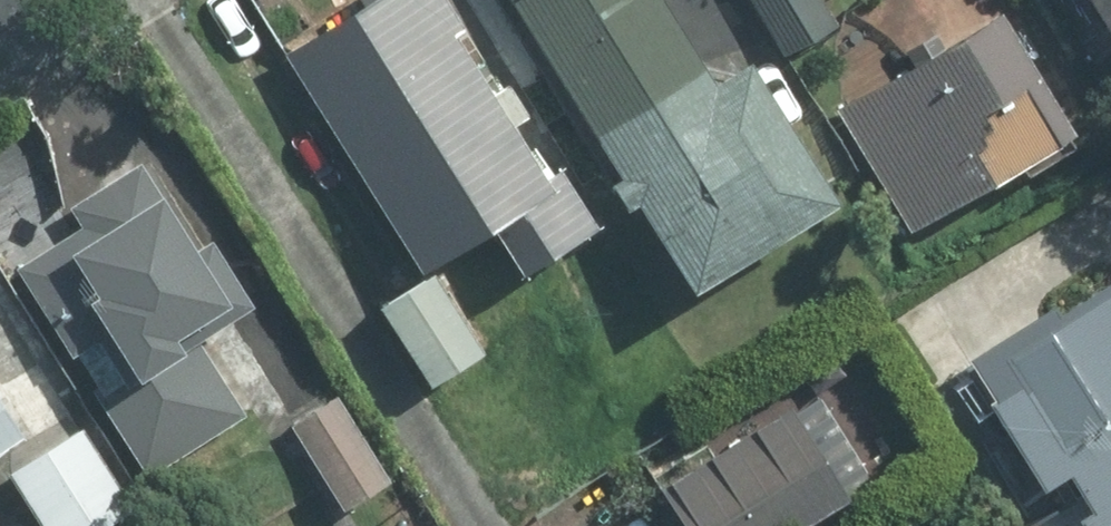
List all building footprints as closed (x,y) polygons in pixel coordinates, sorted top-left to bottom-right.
[(536,259),(614,211),(572,144),(551,158),(452,0),(352,0),(294,36),(435,260),(508,215),(536,259)] [(734,64),(694,0),(541,0),(713,273),(854,186),(765,45),(734,64)] [(793,47),(855,9),(849,0),(764,0),(793,47)] [(1013,3),(845,105),(917,223),(1085,122),(1013,3)] [(252,410),(205,332),(264,297),(221,226),(203,237),(154,154),(80,198),(92,220),(26,259),(151,470),(252,410)] [(439,262),(381,302),(436,381),(493,342),(439,262)] [(1024,371),(1004,384),(1058,473),(1084,457),(1110,500),(1110,278),(1075,300),(1070,291),(1001,334),(1024,371)] [(39,424),(0,356),(0,446),(39,424)] [(341,379),(290,411),(349,504),(400,471),(341,379)] [(703,525),(806,525),(866,486),(801,389),(676,472),(709,522),(703,525)] [(17,465),(53,525),(94,525),(141,499),(96,420),(17,465)] [(1094,511),(1103,525),(1110,525),(1110,501),(1094,511)]
